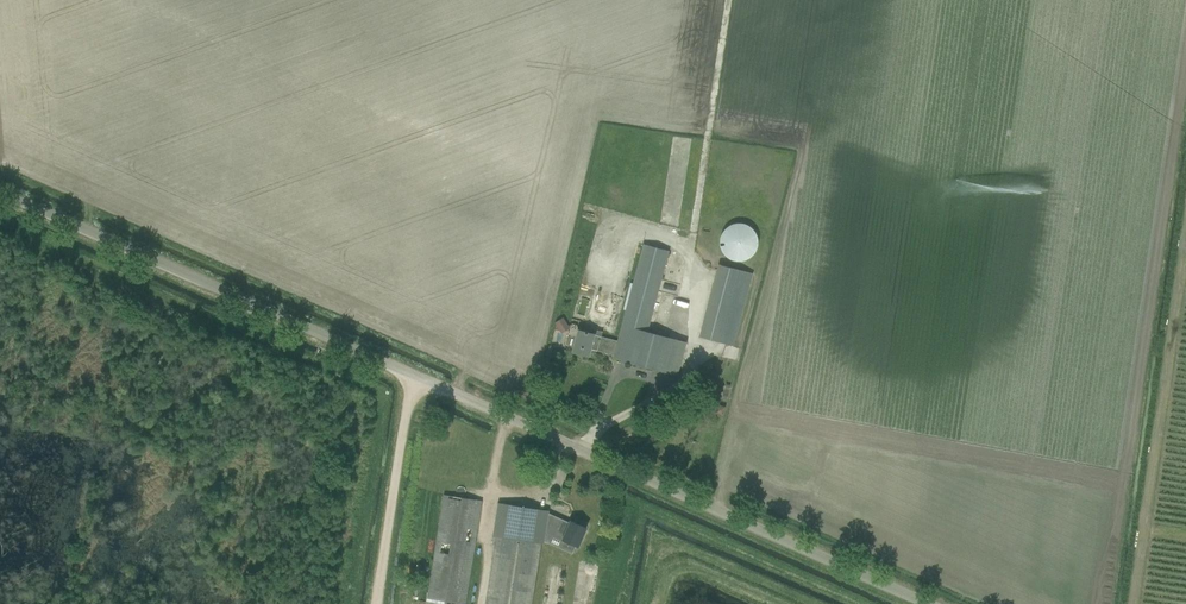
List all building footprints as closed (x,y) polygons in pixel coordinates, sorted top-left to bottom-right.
[(725,254),(730,258),(737,261),(744,261),(750,258),(755,254),(759,248),(761,242),(760,235),(757,229),(752,224),(746,221),(739,220),(733,222),(727,225),(723,230),(720,236),(720,242),(721,248),(725,254)] [(613,358),(677,375),(686,342),(647,332),(668,251),(642,244),(617,341),(601,337),(603,332),(595,330),(594,334),(578,330),(573,352),(589,356),(592,345),(615,351),(613,358)] [(733,346),(753,273),(719,265),(700,337),(733,346)] [(556,326),(555,330),(560,331),(568,326),(564,318),(556,322),(555,323),(556,324),(556,325),(556,326)] [(727,399),(730,385),(725,384),(724,388),(725,389),(723,393),(722,398),(727,399)] [(725,407),(717,404),(715,413),(723,415),(725,407)] [(444,495),(427,603),(466,603),(482,501),(444,495)] [(538,509),(498,503),(493,536),(492,541),(495,541),(485,603),(533,603),(542,544),(544,544),(547,525),(547,522),(536,520),(538,509)] [(579,546),(586,528),(571,521),(570,523),(549,513),(549,511),(538,509),(536,520),(547,522),(547,525),(565,533),(559,548),(573,554),(576,545),(579,546)]
